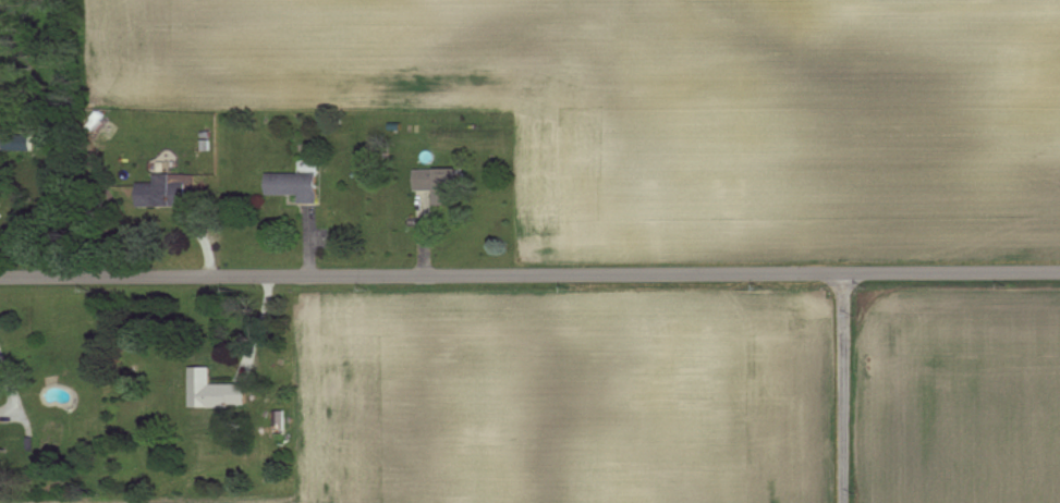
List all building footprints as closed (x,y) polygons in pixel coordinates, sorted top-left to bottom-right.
[(32,136),(6,135),(5,150),(32,151),(32,136)] [(418,169),(463,169),(462,206),(442,205),(418,192),(418,169)] [(138,182),(137,207),(212,206),(204,174),(158,173),(138,182)] [(268,194),(270,173),(319,173),(321,204),(304,204),(268,194)] [(191,368),(192,408),(249,407),(249,383),(215,384),(215,365),(191,368)]
